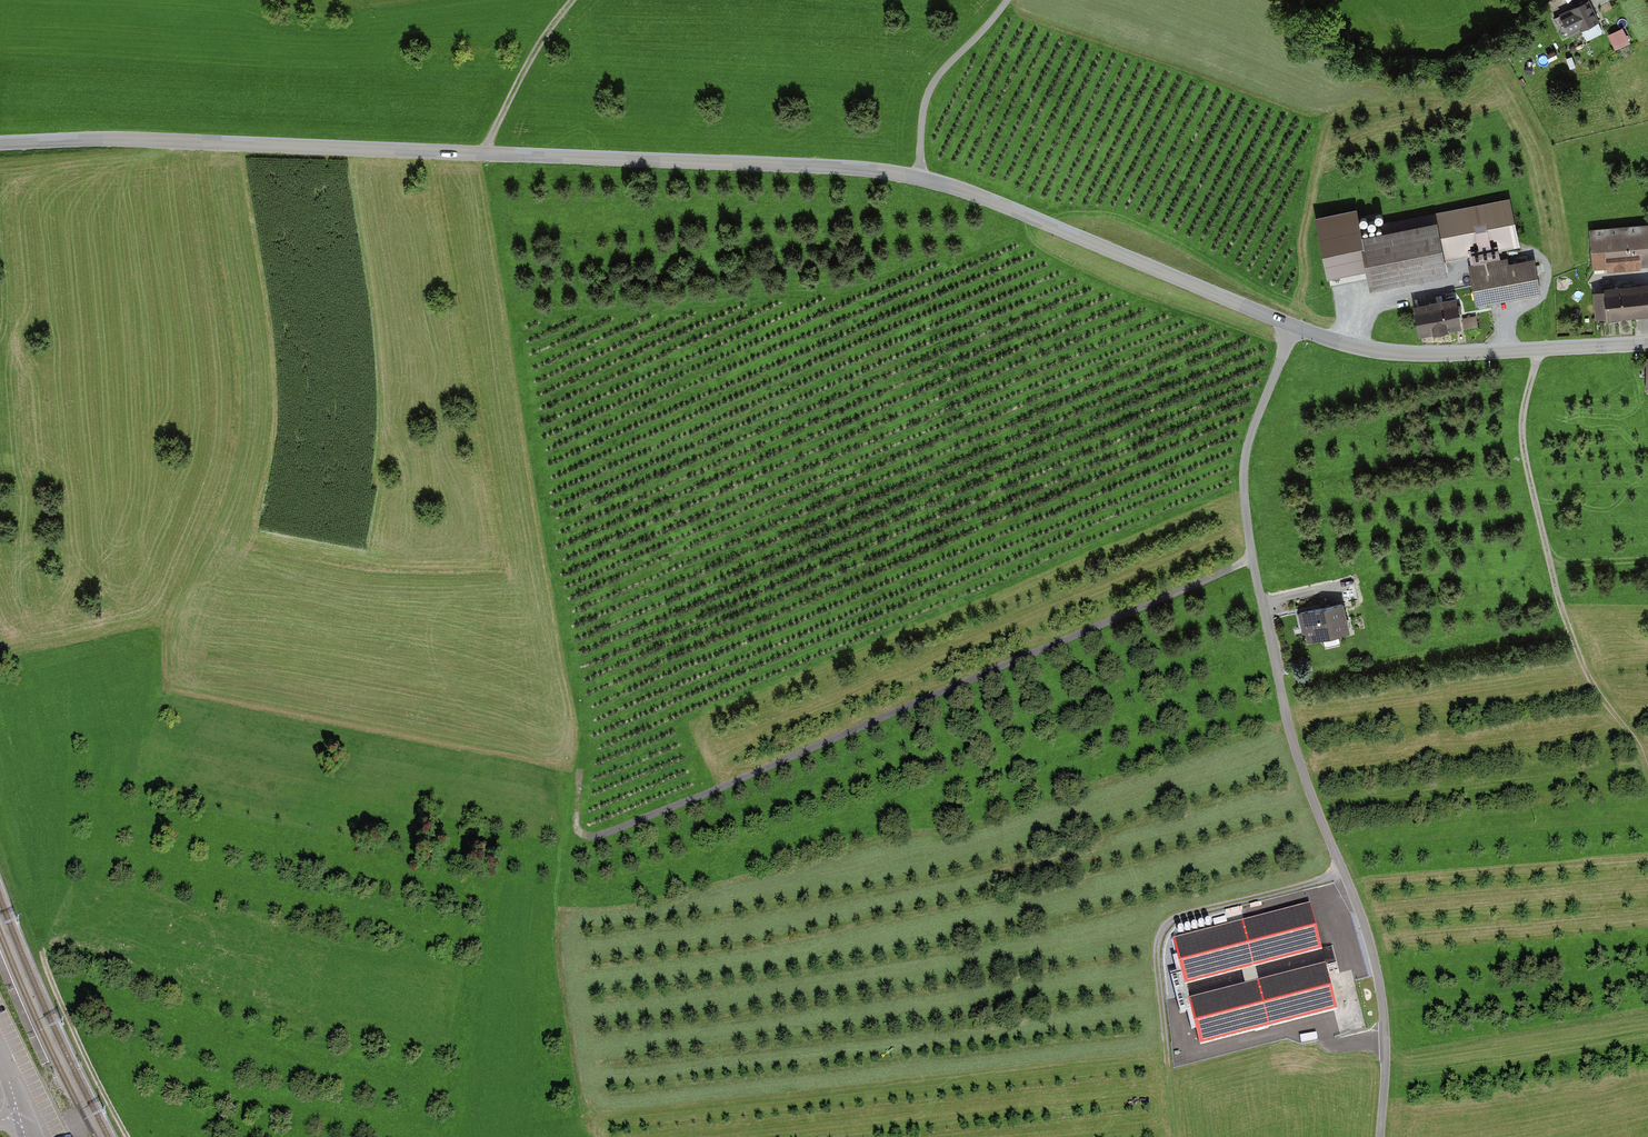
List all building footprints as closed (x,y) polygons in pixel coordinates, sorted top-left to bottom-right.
[(1575,33),(1601,20),(1592,1),(1566,14),(1575,33)] [(1562,12),(1555,15),(1566,35),(1572,32),(1562,12)] [(1634,43),(1627,28),(1612,35),(1619,50),(1634,43)] [(1387,237),(1360,243),(1355,215),(1317,222),(1329,280),(1366,272),(1370,290),(1445,275),(1442,262),(1519,246),(1510,201),(1385,225),(1387,237)] [(1591,232),(1594,269),(1647,265),(1647,235),(1647,228),(1591,232)] [(1477,306),(1538,294),(1532,263),(1507,268),(1506,261),(1470,268),(1477,306)] [(1604,291),(1604,295),(1594,296),(1596,320),(1608,319),(1608,321),(1647,317),(1647,287),(1604,291)] [(1415,309),(1421,338),(1460,330),(1454,301),(1415,309)] [(1465,324),(1479,323),(1478,314),(1464,315),(1465,324)] [(1349,603),(1304,614),(1311,644),(1357,632),(1349,603)] [(1322,950),(1311,905),(1176,938),(1182,963),(1170,966),(1176,989),(1236,974),(1239,988),(1193,999),(1204,1045),(1338,1012),(1327,964),(1261,980),(1257,966),(1322,950)]
